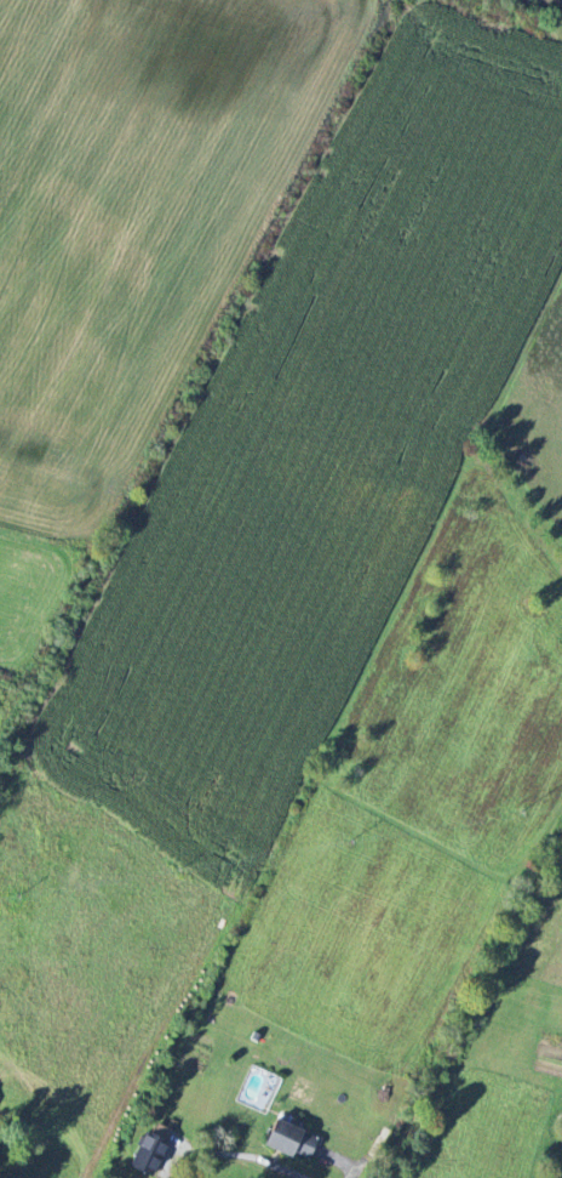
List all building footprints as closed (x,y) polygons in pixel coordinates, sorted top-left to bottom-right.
[(263,1149),(290,1157),(291,1153),(315,1160),(321,1137),(271,1122),(263,1149)] [(128,1168),(139,1173),(154,1142),(143,1137),(128,1168)]
